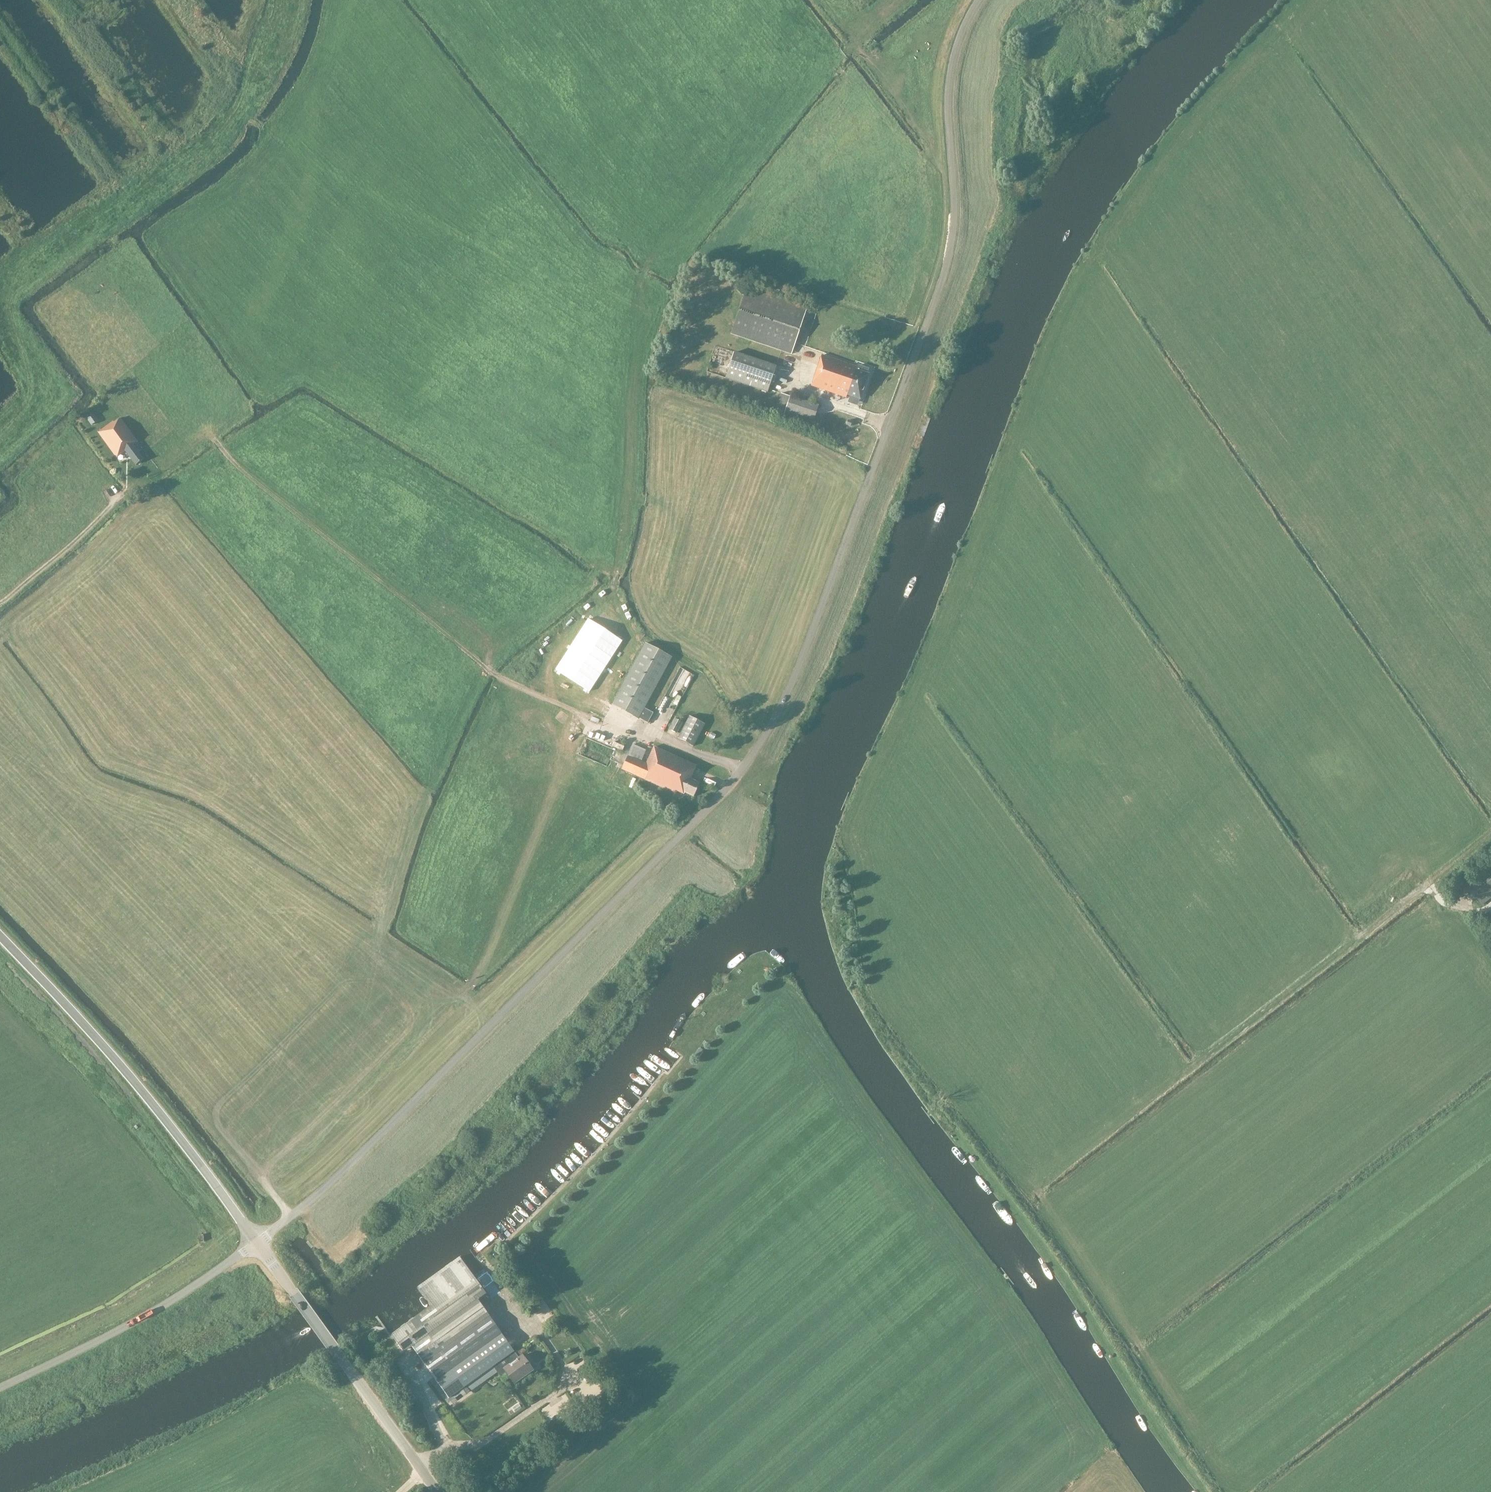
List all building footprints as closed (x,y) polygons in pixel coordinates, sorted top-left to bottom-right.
[(730,334),(790,354),(806,307),(746,287),(730,334)] [(724,378),(767,392),(776,367),(733,352),(724,378)] [(846,394),(859,399),(867,374),(857,370),(854,369),(855,367),(821,355),(811,385),(845,397),(846,394)] [(773,416),(781,419),(810,429),(818,406),(780,393),(773,416)] [(85,419),(90,426),(97,420),(92,414),(85,419)] [(125,451),(135,465),(143,459),(132,445),(136,441),(119,419),(112,424),(111,422),(98,432),(117,456),(125,451)] [(611,705),(638,719),(638,718),(647,723),(653,713),(644,709),(671,658),(644,643),(611,705)] [(678,702),(691,674),(677,667),(650,725),(657,728),(664,713),(669,715),(675,701),(678,702)] [(677,739),(693,747),(704,725),(689,717),(677,739)] [(571,718),(569,727),(583,730),(584,721),(571,718)] [(682,723),(674,719),(668,730),(676,734),(682,723)] [(579,753),(607,762),(612,748),(584,739),(579,753)] [(676,793),(677,791),(683,794),(684,793),(693,797),(699,783),(690,779),(696,765),(653,746),(653,748),(647,745),(646,748),(633,742),(621,769),(676,793)] [(648,786),(646,791),(653,795),(655,789),(648,786)] [(508,1377),(513,1384),(532,1370),(522,1356),(517,1360),(511,1353),(513,1352),(476,1300),(485,1294),(472,1277),(458,1258),(417,1288),(431,1307),(390,1336),(403,1353),(411,1347),(448,1399),(492,1367),(503,1381),(508,1377)] [(476,1275),(490,1299),(499,1294),(485,1270),(476,1275)]
